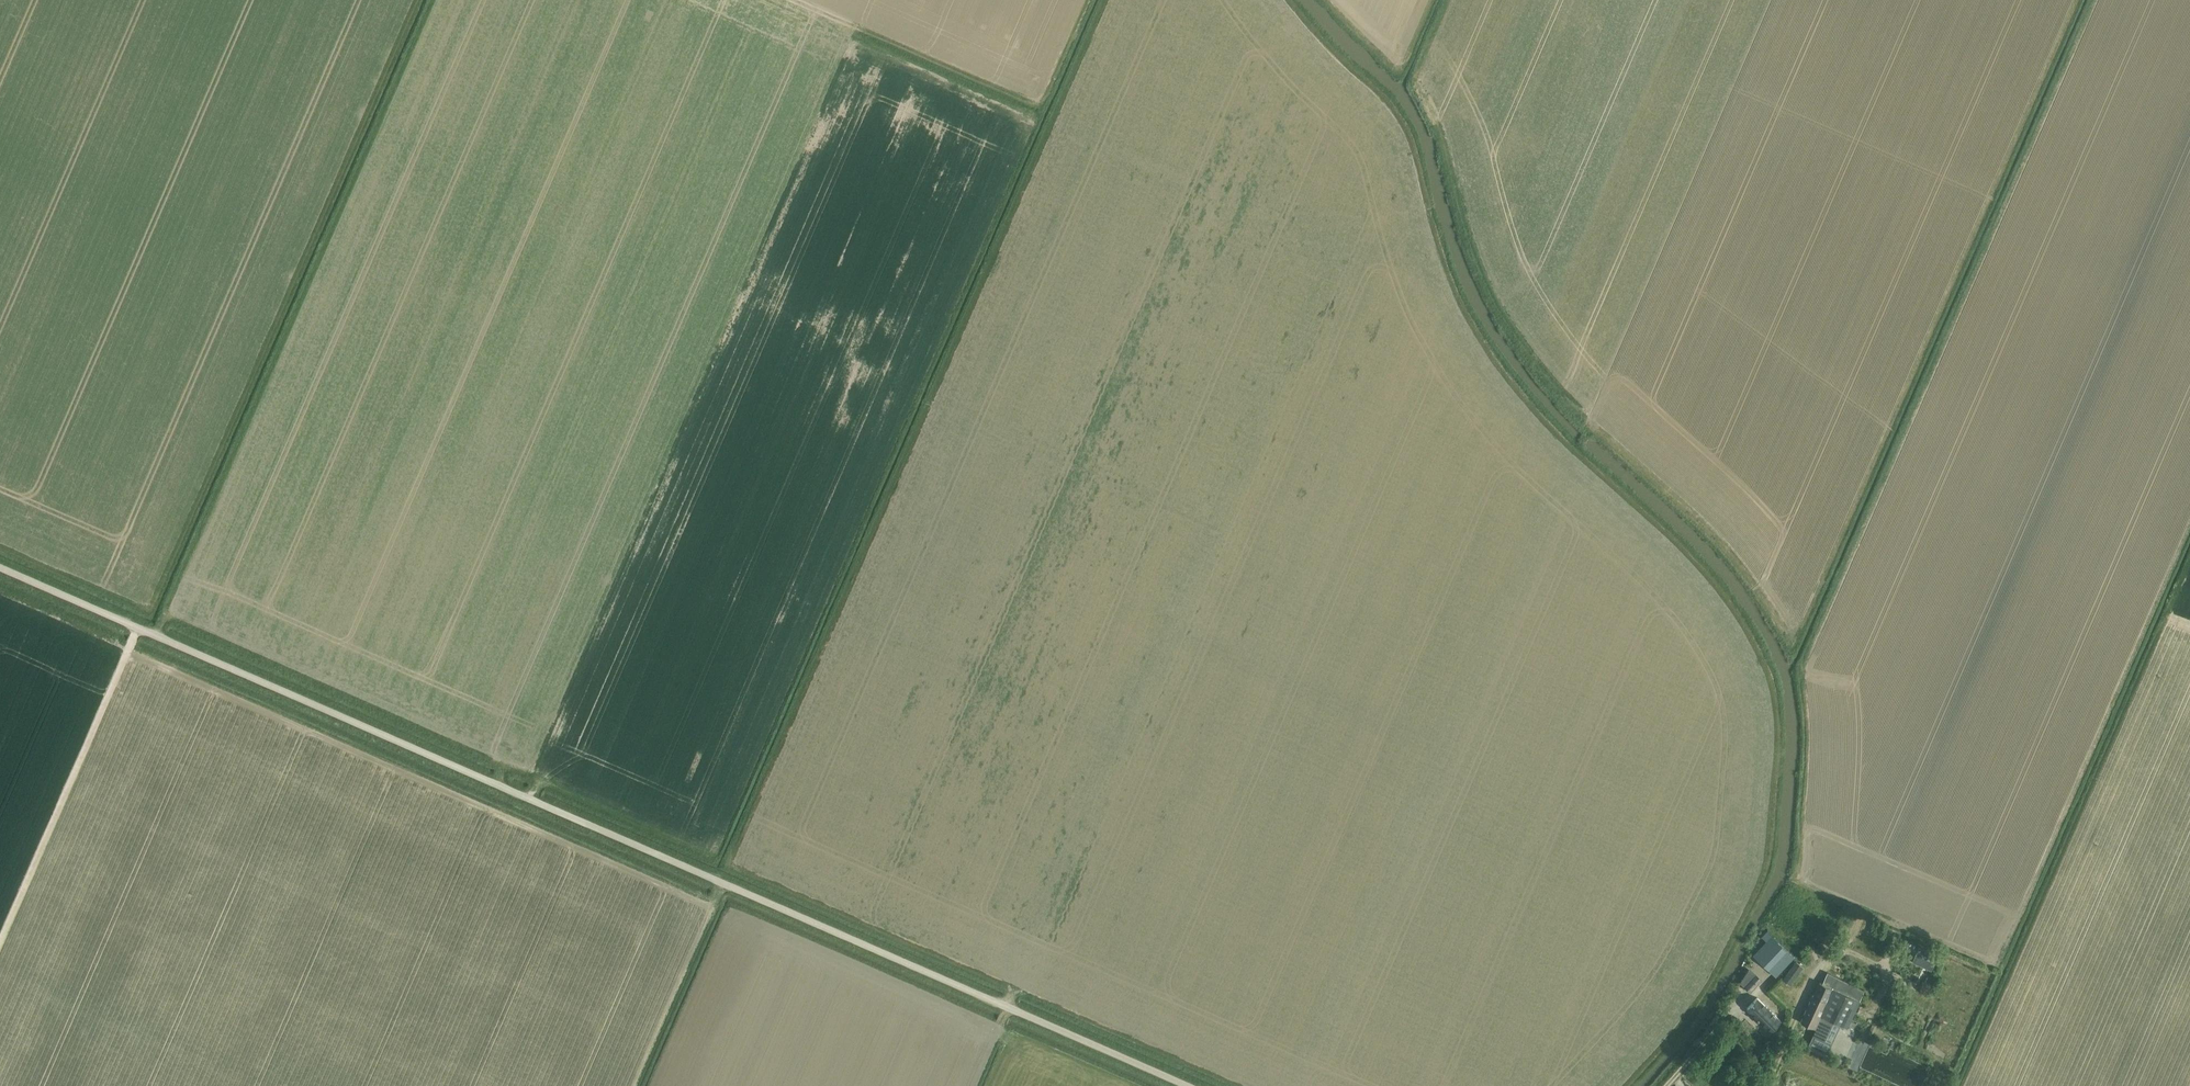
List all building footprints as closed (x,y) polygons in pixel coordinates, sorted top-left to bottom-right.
[(1874,950),(1880,939),(1862,930),(1858,939),(1860,940),(1858,943),(1874,950)] [(1754,956),(1776,976),(1794,957),(1767,932),(1762,938),(1767,942),(1754,956)] [(1937,955),(1920,947),(1913,962),(1930,969),(1937,955)] [(1791,985),(1804,967),(1796,961),(1783,979),(1791,985)] [(1740,982),(1745,987),(1751,992),(1763,980),(1751,969),(1745,975),(1746,976),(1740,982)] [(1847,1028),(1860,1001),(1865,991),(1827,973),(1822,983),(1820,982),(1814,996),(1813,995),(1800,1021),(1817,1029),(1818,1027),(1828,1032),(1832,1024),(1822,1019),(1823,1017),(1847,1028)] [(1781,1021),(1757,998),(1747,1008),(1771,1031),(1781,1021)]
